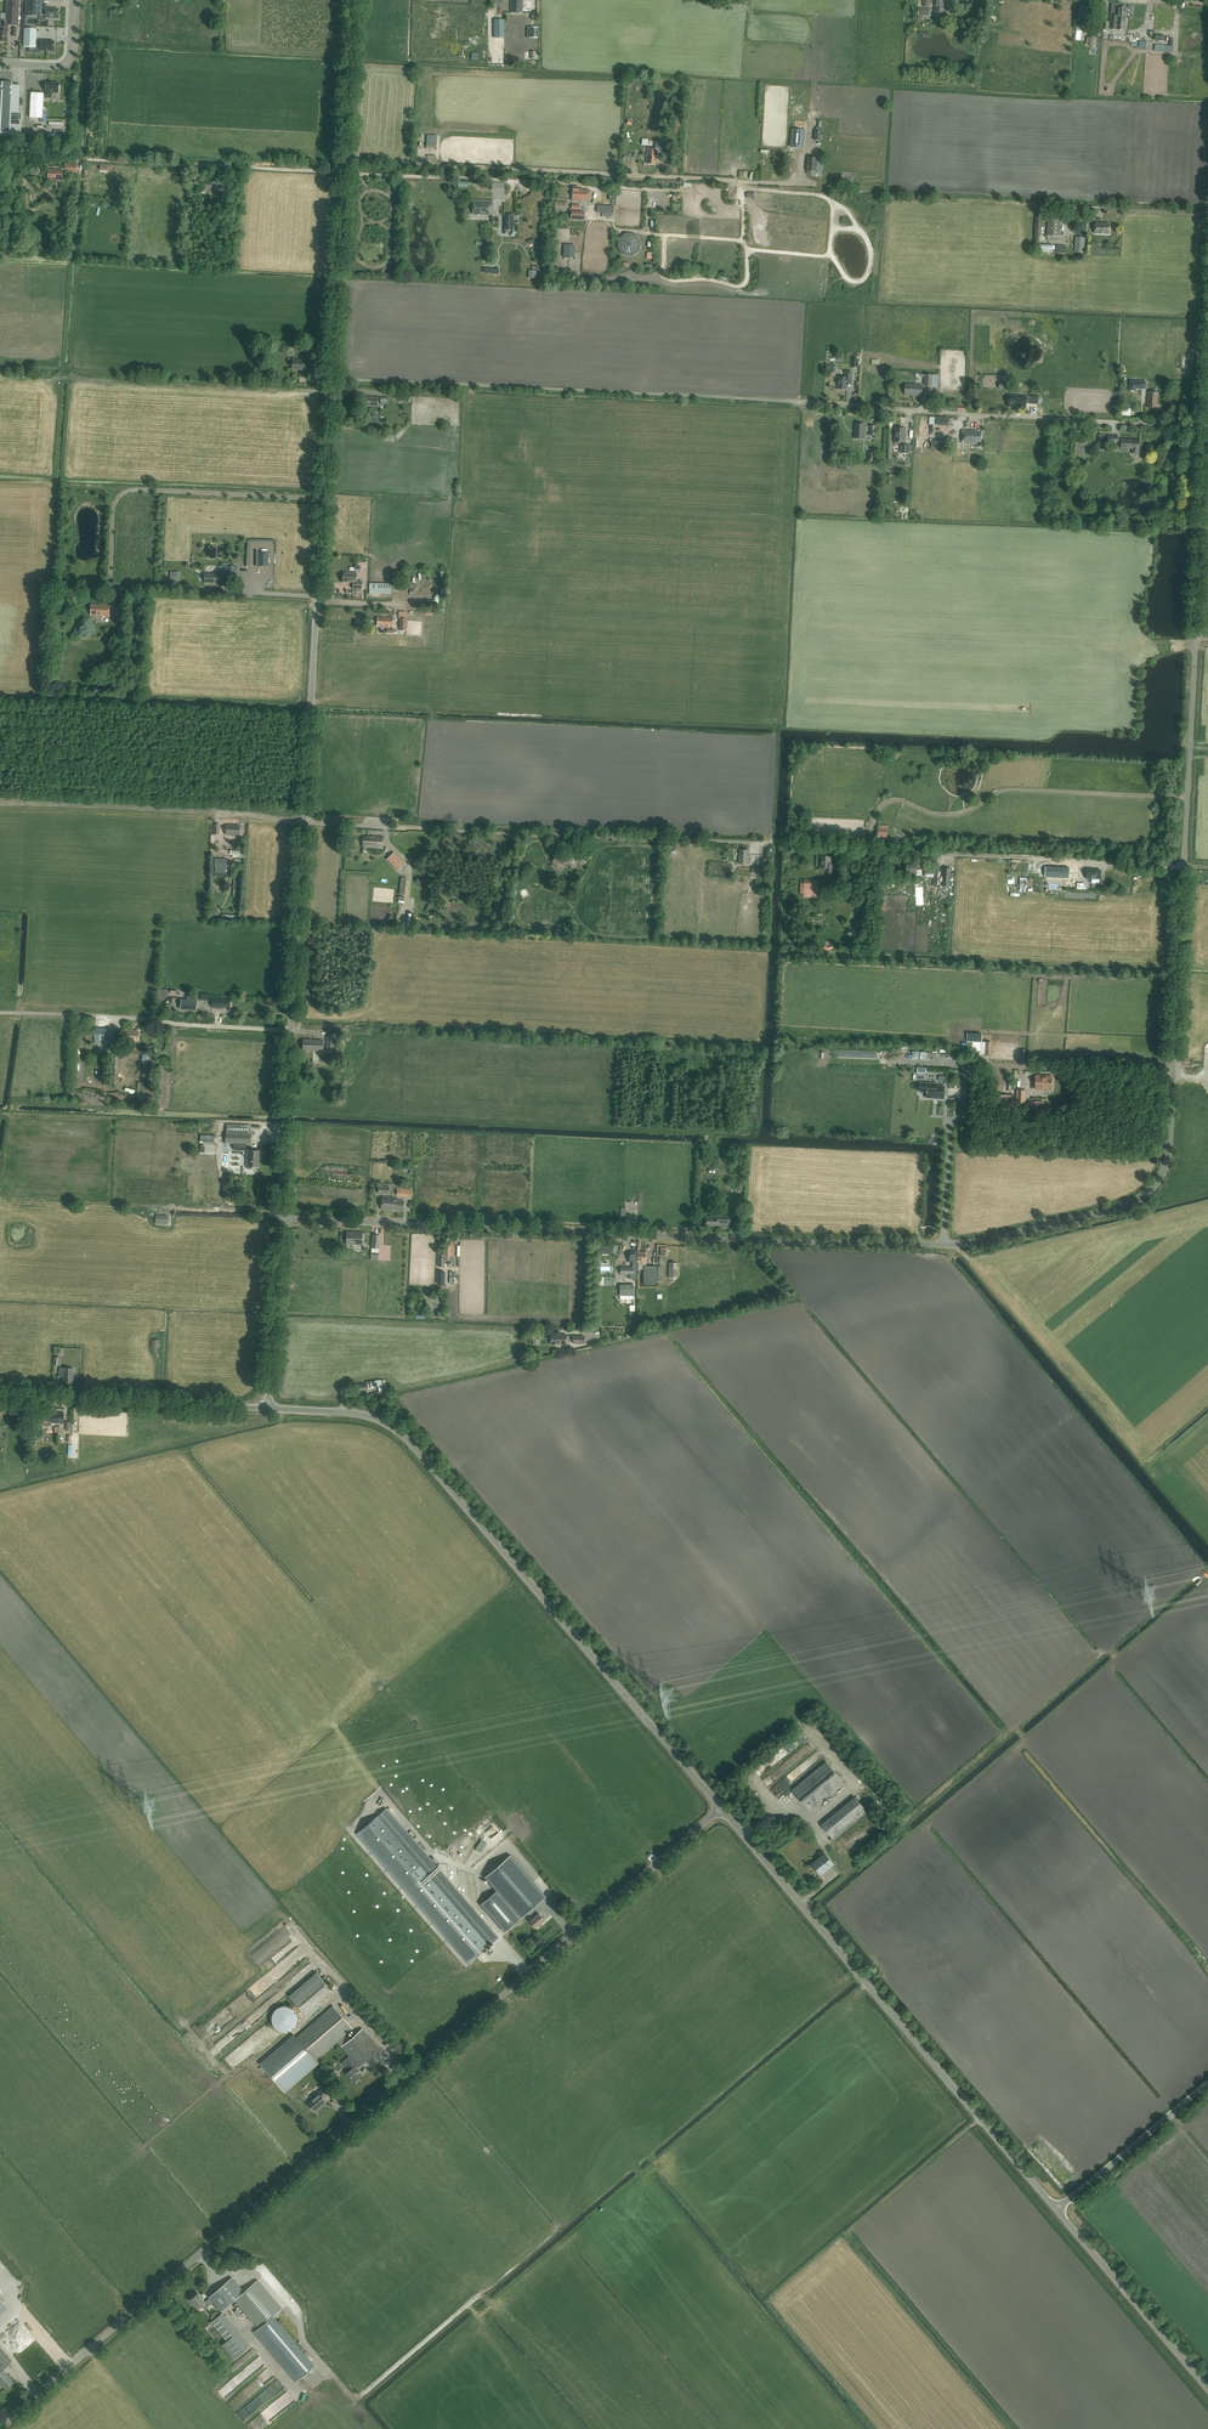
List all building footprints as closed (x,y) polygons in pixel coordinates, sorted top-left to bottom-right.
[(19,7),(20,0),(16,0),(7,0),(6,21),(2,21),(1,28),(0,28),(0,42),(8,42),(8,28),(8,24),(18,25),(19,7)] [(41,13),(46,13),(45,17),(54,18),(54,19),(59,19),(59,16),(58,16),(59,9),(46,8),(41,8),(41,0),(27,0),(26,15),(41,16),(41,13)] [(510,13),(522,13),(523,0),(510,0),(510,13)] [(945,11),(945,0),(935,0),(935,10),(945,11)] [(974,1),(973,9),(981,10),(982,2),(974,1)] [(1112,2),(1111,15),(1112,15),(1117,16),(1127,16),(1127,7),(1121,7),(1121,5),(1119,3),(1112,2)] [(1089,24),(1091,6),(1078,5),(1077,23),(1089,24)] [(1127,16),(1117,16),(1112,15),(1111,29),(1126,30),(1127,16)] [(504,19),(494,20),(494,38),(504,38),(504,19)] [(538,27),(528,27),(528,38),(538,38),(538,27)] [(25,29),(24,47),(36,47),(41,47),(41,50),(49,50),(49,51),(52,51),(53,51),(54,51),(54,41),(41,41),(36,41),(37,29),(25,29)] [(12,85),(13,82),(4,82),(5,80),(2,80),(2,82),(0,82),(0,118),(11,119),(11,113),(11,107),(12,101),(12,95),(12,85)] [(31,92),(30,117),(43,118),(44,98),(46,98),(52,99),(52,92),(54,92),(54,93),(54,94),(57,94),(58,93),(58,92),(59,92),(60,83),(46,82),(45,91),(46,91),(46,95),(44,95),(44,93),(31,92)] [(12,85),(12,95),(20,95),(20,85),(12,85)] [(11,113),(11,119),(10,126),(10,130),(21,130),(22,117),(19,113),(11,113)] [(10,126),(0,125),(0,133),(21,134),(21,130),(10,130),(10,126)] [(802,148),(804,130),(792,129),(790,147),(802,148)] [(656,163),(657,149),(662,149),(663,142),(655,141),(655,149),(647,148),(646,163),(653,164),(654,163),(656,163)] [(808,158),(807,171),(818,172),(819,159),(808,158)] [(66,173),(77,173),(78,164),(66,164),(66,173)] [(63,170),(48,169),(48,180),(62,181),(63,170)] [(589,191),(578,190),(578,187),(573,187),(573,192),(572,192),(572,201),(579,201),(579,200),(589,200),(589,191)] [(473,203),(473,214),(492,215),(492,211),(491,211),(491,207),(492,207),(493,204),(487,204),(487,205),(485,205),(485,204),(473,203)] [(613,206),(597,205),(597,212),(602,212),(602,216),(612,216),(612,213),(613,213),(613,206)] [(513,216),(505,215),(504,230),(513,230),(513,216)] [(1047,235),(1060,236),(1061,218),(1048,216),(1047,235)] [(1110,223),(1095,223),(1095,234),(1110,234),(1110,223)] [(1074,252),(1084,252),(1086,237),(1076,236),(1074,252)] [(1056,252),(1066,253),(1066,245),(1057,245),(1056,252)] [(312,371),(313,360),(293,359),(292,369),(312,371)] [(826,369),(831,369),(831,372),(836,373),(836,365),(826,364),(826,369)] [(852,372),(845,372),(845,377),(839,377),(838,382),(839,382),(839,389),(847,390),(847,385),(852,385),(852,372)] [(924,386),(932,386),(933,374),(925,374),(924,386)] [(1003,381),(999,381),(999,389),(1009,390),(1009,383),(1003,382),(1003,381)] [(922,396),(923,385),(905,384),(905,395),(922,396)] [(1158,407),(1158,395),(1158,392),(1148,392),(1147,407),(1158,407)] [(1038,397),(1009,395),(1008,406),(1026,407),(1026,403),(1038,404),(1038,397)] [(378,407),(379,397),(363,396),(363,406),(378,407)] [(855,424),(855,438),(865,439),(865,424),(855,424)] [(904,442),(905,429),(896,428),(896,442),(904,442)] [(977,430),(963,430),(962,443),(976,444),(976,442),(981,443),(982,432),(977,432),(977,430)] [(1139,449),(1139,440),(1122,439),(1121,448),(1134,449),(1134,453),(1134,454),(1138,454),(1138,453),(1139,449)] [(911,445),(902,444),(902,453),(911,453),(911,445)] [(258,566),(268,566),(268,554),(258,554),(258,566)] [(227,579),(237,579),(237,566),(221,566),(221,571),(227,571),(227,579)] [(179,580),(175,580),(176,572),(170,572),(170,584),(179,584),(179,580)] [(224,574),(205,573),(205,583),(221,583),(221,579),(224,579),(224,574)] [(348,574),(343,574),(343,583),(353,583),(353,588),(361,589),(362,581),(356,581),(356,574),(352,574),(352,573),(348,573),(348,574)] [(392,583),(369,583),(369,594),(391,594),(392,583)] [(110,605),(91,604),(90,615),(109,617),(110,605)] [(391,633),(400,633),(400,628),(394,628),(394,626),(394,617),(378,617),(377,626),(383,626),(383,628),(389,628),(389,626),(391,626),(391,633)] [(240,836),(240,824),(226,824),(225,835),(240,836)] [(887,836),(888,829),(878,828),(877,835),(887,836)] [(383,836),(371,836),(362,836),(362,846),(376,847),(375,848),(382,848),(383,836)] [(567,854),(553,854),(553,863),(568,864),(568,863),(574,864),(574,858),(576,858),(576,844),(567,844),(567,854)] [(740,853),(739,853),(739,863),(749,864),(749,856),(749,850),(740,849),(740,853)] [(394,852),(387,859),(398,870),(405,862),(394,852)] [(830,868),(831,857),(821,856),(820,868),(826,868),(825,873),(832,874),(833,868),(830,868)] [(755,867),(754,873),(767,873),(768,860),(762,860),(761,867),(755,867)] [(906,863),(905,874),(916,875),(917,863),(906,863)] [(1046,866),(1045,877),(1069,878),(1070,868),(1046,866)] [(950,887),(951,869),(944,868),(943,886),(950,887)] [(1095,869),(1087,868),(1086,878),(1096,879),(1100,879),(1101,870),(1095,870),(1095,869)] [(819,894),(820,880),(804,879),(804,893),(819,894)] [(575,890),(572,890),(572,896),(569,896),(569,901),(572,901),(571,904),(577,904),(577,901),(578,894),(576,894),(575,893),(575,890)] [(169,998),(169,990),(160,990),(160,998),(169,998)] [(181,999),(180,1009),(196,1010),(197,1000),(191,1000),(192,996),(187,995),(187,999),(181,999)] [(229,1007),(230,999),(212,998),(212,1007),(220,1008),(220,1006),(229,1007)] [(113,1041),(114,1029),(95,1028),(95,1040),(113,1041)] [(139,1031),(120,1030),(119,1040),(138,1041),(139,1031)] [(303,1040),(303,1050),(308,1050),(308,1051),(322,1051),(323,1041),(303,1040)] [(1035,1089),(1052,1090),(1052,1076),(1036,1075),(1035,1089)] [(138,1082),(137,1098),(145,1098),(146,1083),(138,1082)] [(920,1083),(920,1089),(920,1091),(927,1092),(927,1097),(933,1098),(933,1097),(938,1098),(944,1098),(945,1086),(934,1086),(934,1083),(920,1083)] [(1015,1115),(1028,1116),(1029,1089),(1017,1088),(1015,1115)] [(250,1144),(250,1133),(250,1125),(226,1124),(226,1132),(222,1132),(222,1143),(234,1143),(234,1150),(245,1150),(245,1144),(250,1144)] [(215,1134),(201,1134),(200,1142),(215,1143),(215,1134)] [(248,1150),(247,1166),(247,1169),(252,1169),(252,1166),(257,1166),(258,1156),(259,1156),(259,1150),(248,1150)] [(389,1194),(389,1187),(378,1186),(378,1193),(389,1194)] [(412,1197),(412,1188),(398,1188),(397,1196),(412,1197)] [(392,1210),(393,1197),(382,1196),(381,1209),(392,1210)] [(398,1197),(393,1197),(392,1210),(403,1211),(403,1200),(398,1200),(398,1197)] [(744,1200),(729,1200),(729,1208),(744,1208),(744,1200)] [(715,1216),(706,1216),(706,1226),(715,1226),(715,1227),(731,1227),(731,1212),(716,1212),(715,1216)] [(353,1232),(347,1232),(346,1243),(362,1244),(362,1234),(353,1233),(353,1232)] [(372,1248),(371,1260),(378,1260),(379,1248),(380,1234),(372,1234),(372,1248)] [(628,1262),(633,1262),(633,1266),(637,1266),(637,1262),(636,1262),(636,1251),(628,1251),(628,1262)] [(636,1262),(637,1262),(638,1262),(638,1269),(644,1269),(643,1284),(656,1284),(657,1266),(646,1265),(646,1251),(636,1251),(636,1262)] [(677,1262),(669,1262),(669,1277),(677,1277),(677,1262)] [(620,1295),(620,1299),(634,1299),(634,1295),(634,1286),(620,1286),(620,1295)] [(566,1334),(551,1334),(550,1344),(566,1344),(566,1334)] [(573,1335),(573,1343),(584,1343),(585,1336),(573,1335)] [(73,1368),(60,1368),(59,1376),(64,1376),(63,1383),(73,1383),(73,1368)] [(47,1412),(47,1418),(39,1418),(39,1423),(47,1423),(47,1425),(48,1426),(50,1426),(51,1425),(51,1423),(51,1422),(54,1422),(54,1423),(64,1423),(64,1412),(47,1412)] [(787,1745),(792,1751),(808,1738),(802,1732),(787,1745)] [(803,1747),(793,1755),(796,1758),(790,1763),(793,1766),(808,1752),(803,1747)] [(769,1767),(780,1761),(777,1755),(771,1758),(772,1760),(767,1762),(769,1767)] [(844,1784),(826,1762),(793,1789),(811,1811),(844,1784)] [(777,1767),(779,1775),(787,1774),(786,1770),(791,1769),(790,1765),(777,1767)] [(765,1780),(768,1784),(775,1781),(772,1776),(765,1780)] [(775,1796),(781,1792),(780,1789),(784,1786),(782,1782),(771,1789),(775,1796)] [(400,1884),(468,1963),(492,1943),(498,1938),(386,1808),(356,1834),(400,1884)] [(834,1840),(842,1833),(830,1818),(822,1824),(834,1840)] [(496,1891),(481,1904),(505,1932),(527,1913),(532,1908),(546,1896),(510,1855),(484,1877),(496,1891)] [(825,1855),(815,1864),(822,1873),(832,1864),(825,1855)] [(532,1908),(527,1913),(532,1918),(529,1920),(535,1928),(544,1920),(538,1913),(536,1915),(534,1913),(535,1912),(532,1908)] [(296,1950),(289,1958),(294,1962),(301,1954),(296,1950)] [(318,1971),(290,1992),(305,2011),(311,2006),(310,2005),(313,2002),(311,2000),(308,2003),(303,1995),(309,1991),(313,1996),(316,1999),(331,1988),(318,1971)] [(331,1985),(335,1982),(330,1976),(326,1979),(331,1985)] [(241,1997),(248,2007),(251,2005),(244,1995),(241,1997)] [(345,2074),(353,2083),(361,2076),(355,2069),(358,2066),(358,2067),(380,2048),(363,2028),(347,2041),(343,2037),(353,2029),(333,2005),(296,2037),(294,2035),(261,2064),(284,2091),(318,2062),(316,2060),(337,2042),(349,2056),(341,2063),(348,2071),(345,2074)] [(282,2006),(280,2006),(277,2008),(275,2009),(274,2011),(273,2013),(272,2015),(271,2017),(271,2019),(272,2023),(272,2025),(273,2026),(275,2028),(276,2029),(279,2031),(281,2032),(284,2032),(286,2032),(289,2031),(292,2030),(294,2028),(295,2026),(297,2023),(298,2020),(298,2018),(297,2016),(297,2014),(296,2012),(294,2010),(292,2008),(289,2007),(286,2006),(284,2006),(282,2006)] [(246,2021),(250,2029),(257,2026),(255,2021),(267,2015),(265,2010),(257,2013),(258,2015),(246,2021)] [(323,2098),(327,2094),(322,2088),(316,2094),(316,2095),(307,2103),(314,2111),(326,2101),(323,2098)] [(233,2264),(224,2262),(223,2269),(232,2271),(233,2264)] [(221,2311),(235,2299),(244,2291),(232,2277),(209,2296),(210,2297),(213,2301),(221,2311)] [(273,2316),(282,2308),(258,2280),(244,2291),(235,2299),(259,2328),(255,2332),(297,2381),(315,2366),(273,2316)] [(205,2308),(213,2301),(210,2297),(205,2301),(198,2292),(194,2295),(193,2294),(188,2299),(194,2305),(195,2304),(198,2308),(202,2304),(205,2308)] [(219,2331),(230,2321),(222,2312),(211,2322),(219,2331)] [(2,2370),(11,2362),(0,2350),(0,2371),(2,2370)] [(258,2368),(266,2362),(261,2356),(253,2361),(258,2368)] [(268,2369),(241,2390),(246,2397),(276,2375),(273,2370),(270,2372),(268,2369)] [(14,2382),(7,2374),(6,2375),(2,2370),(0,2371),(0,2376),(2,2378),(0,2379),(0,2380),(7,2388),(14,2382)] [(272,2397),(277,2392),(272,2387),(267,2392),(272,2397)] [(261,2427),(266,2422),(262,2418),(257,2424),(261,2427)]
